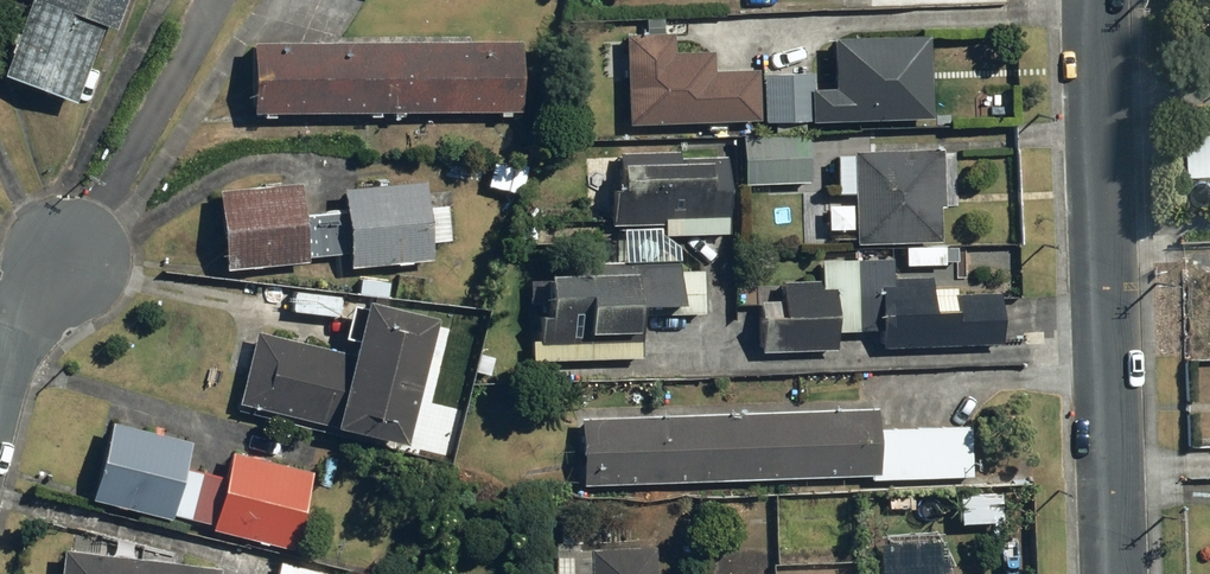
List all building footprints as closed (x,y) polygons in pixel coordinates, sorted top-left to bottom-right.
[(70,105),(99,28),(110,32),(122,0),(40,0),(40,2),(34,0),(27,0),(0,72),(0,78),(70,105)] [(623,35),(625,126),(756,122),(754,72),(712,73),(711,53),(671,54),(671,34),(623,35)] [(807,76),(758,76),(758,119),(758,123),(923,125),(925,40),(830,39),(829,89),(807,89),(807,76)] [(246,45),(247,115),(515,114),(517,43),(246,45)] [(1187,174),(1209,173),(1209,126),(1186,128),(1187,174)] [(732,138),(734,186),(807,184),(805,136),(732,138)] [(607,209),(606,236),(726,238),(727,160),(676,159),(676,150),(628,150),(628,164),(586,163),(585,208),(607,209)] [(850,194),(852,246),(936,244),(935,209),(940,209),(939,151),(850,153),(850,157),(832,158),(833,195),(850,194)] [(485,187),(518,195),(526,165),(492,156),(485,187)] [(299,216),(303,259),(343,256),(345,272),(433,264),(426,183),(336,192),(337,212),(299,216)] [(296,185),(213,193),(220,272),(304,265),(303,259),(299,216),(296,185)] [(836,354),(836,331),(877,332),(878,289),(888,289),(889,258),(817,257),(817,280),(780,280),(780,300),(755,300),(754,353),(836,354)] [(596,279),(528,278),(527,364),(637,366),(638,314),(704,315),(705,261),(596,259),(596,279)] [(935,281),(893,280),(893,292),(882,292),(882,335),(881,351),(1003,353),(1003,294),(935,293),(935,281)] [(254,333),(236,405),(328,427),(327,431),(398,448),(429,322),(360,305),(359,310),(347,307),(338,341),(349,344),(347,355),(254,333)] [(873,411),(577,420),(579,487),(869,478),(869,481),(970,478),(968,427),(874,430),(873,411)] [(188,443),(106,423),(86,505),(168,524),(182,468),(188,443)] [(182,468),(168,524),(289,553),(310,467),(232,449),(225,478),(182,468)] [(553,546),(553,573),(655,573),(655,546),(553,546)] [(59,552),(57,573),(216,573),(217,570),(59,552)] [(274,573),(322,573),(277,562),(274,573)]
